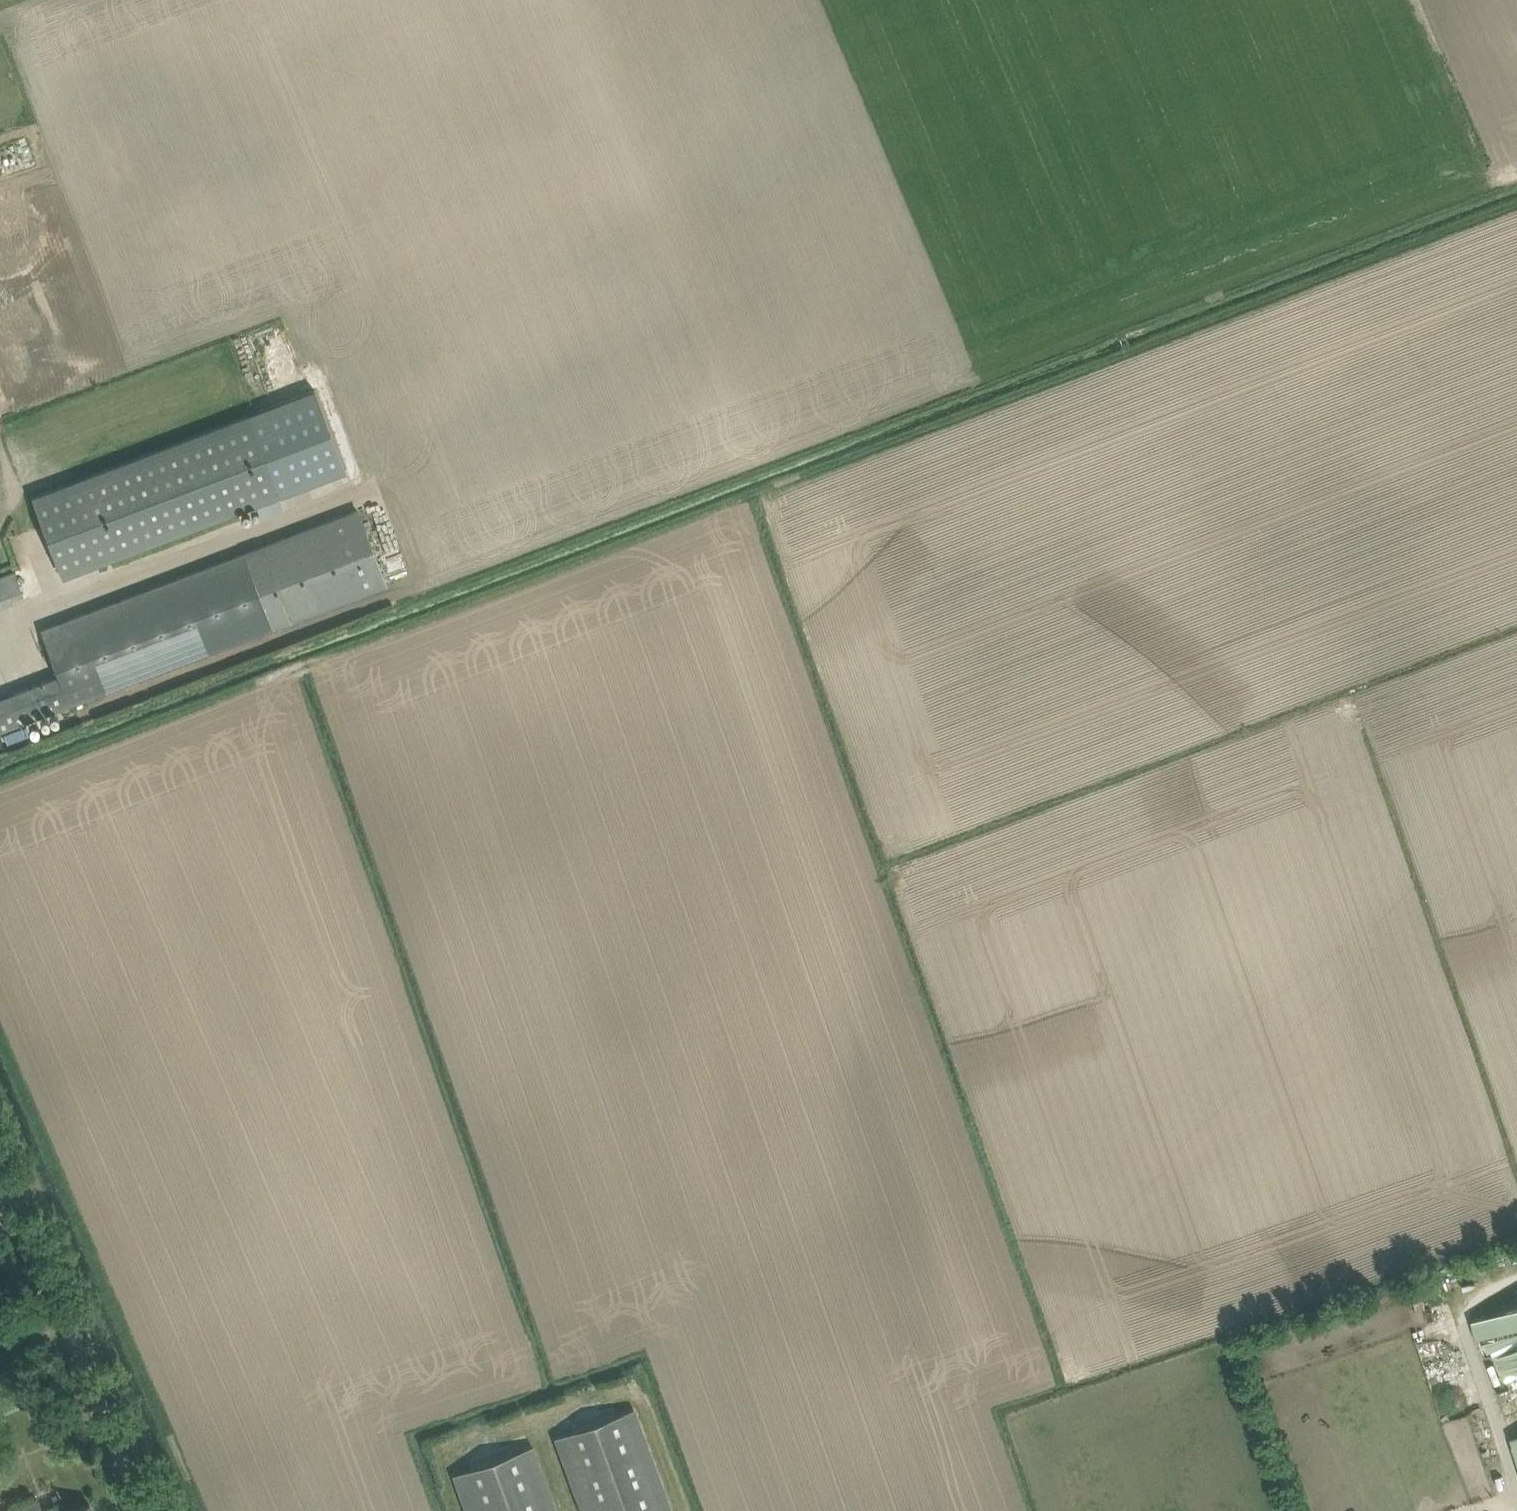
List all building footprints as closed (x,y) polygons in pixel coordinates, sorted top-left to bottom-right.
[(31,238),(31,231),(28,225),(25,219),(22,215),(17,211),(12,208),(7,206),(0,205),(0,272),(3,272),(10,270),(17,266),(21,263),(25,258),(29,252),(31,246),(31,239),(31,238)] [(315,389),(248,415),(279,495),(346,470),(315,389)] [(63,577),(279,495),(248,415),(32,497),(63,577)] [(245,552),(40,629),(58,677),(69,705),(243,640),(273,629),(386,586),(358,509),(245,552)] [(0,574),(0,606),(22,599),(13,570),(0,574)] [(69,705),(58,677),(0,699),(0,731),(69,705)] [(633,1406),(614,1413),(595,1420),(572,1428),(554,1435),(581,1510),(671,1510),(633,1406)] [(1442,1421),(1445,1430),(1461,1425),(1464,1436),(1470,1434),(1464,1415),(1442,1421)] [(453,1475),(466,1510),(557,1510),(533,1445),(513,1453),(486,1463),(472,1468),(453,1475)] [(12,1510),(61,1510),(58,1502),(42,1508),(39,1500),(20,1508),(12,1510)]
